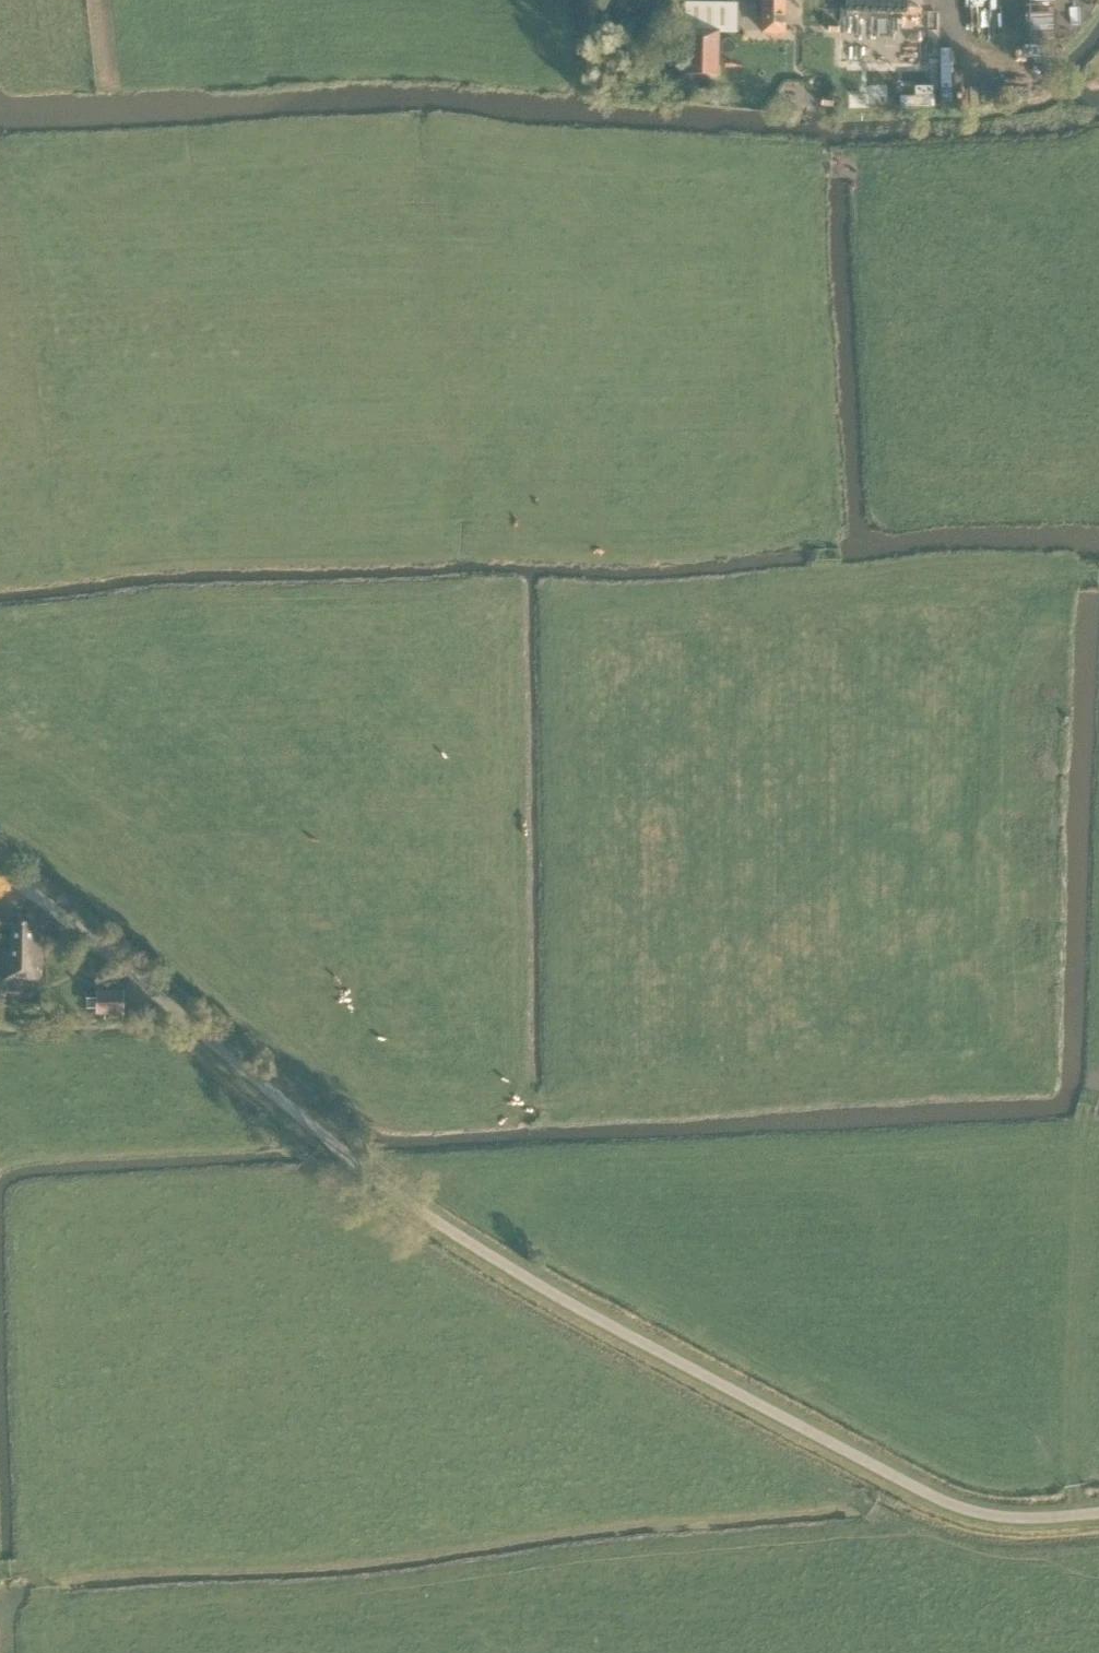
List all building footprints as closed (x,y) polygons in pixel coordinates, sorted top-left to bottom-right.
[(762,32),(783,32),(783,0),(763,0),(762,32)] [(845,12),(902,13),(902,0),(846,0),(845,12)] [(687,31),(686,75),(716,76),(717,32),(687,31)] [(915,53),(917,85),(942,84),(940,52),(915,53)] [(32,923),(10,923),(9,948),(2,948),(2,980),(38,980),(38,936),(32,936),(32,923)] [(124,1014),(124,991),(96,991),(96,1014),(124,1014)]
